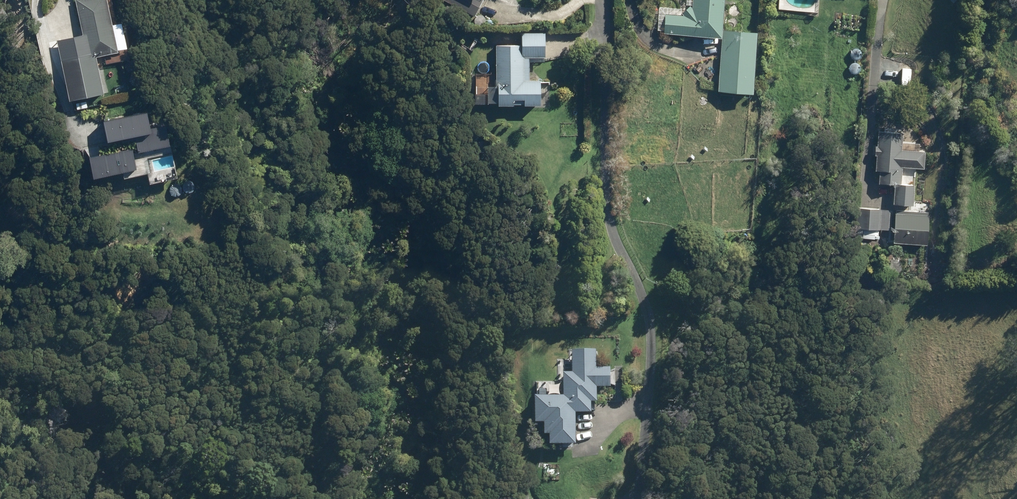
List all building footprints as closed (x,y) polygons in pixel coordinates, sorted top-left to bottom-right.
[(111,0),(77,0),(90,53),(63,60),(73,100),(107,92),(99,56),(123,50),(111,0)] [(477,14),(485,0),(451,0),(477,14)] [(730,0),(697,0),(696,7),(694,4),(686,12),(688,13),(669,12),(667,31),(725,35),(723,91),(759,92),(761,32),(728,30),(730,0)] [(545,103),(545,78),(527,78),(527,56),(548,56),(547,32),(523,32),(524,43),(499,44),(500,83),(502,82),(503,103),(518,103),(518,102),(528,102),(528,104),(545,103)] [(863,107),(853,107),(853,120),(863,120),(863,107)] [(152,110),(107,120),(112,141),(138,135),(142,151),(174,144),(170,124),(155,127),(152,110)] [(905,150),(906,132),(882,131),(881,145),(879,145),(878,154),(880,154),(879,169),(883,169),(883,182),(900,183),(898,203),(917,204),(919,184),(905,183),(906,166),(926,167),(927,151),(905,150)] [(140,167),(135,147),(94,156),(99,177),(140,167)] [(689,208),(692,213),(699,209),(696,204),(689,208)] [(890,229),(892,209),(863,206),(862,227),(867,227),(866,238),(877,238),(878,228),(890,229)] [(930,215),(930,212),(899,210),(899,213),(897,241),(930,243),(932,215),(930,215)] [(600,364),(599,346),(574,348),(575,369),(565,370),(567,391),(536,393),(538,420),(547,419),(548,432),(553,431),(554,441),(564,440),(565,445),(578,444),(577,439),(582,439),(580,409),(597,408),(596,398),(603,397),(602,383),(616,382),(615,363),(600,364)]
